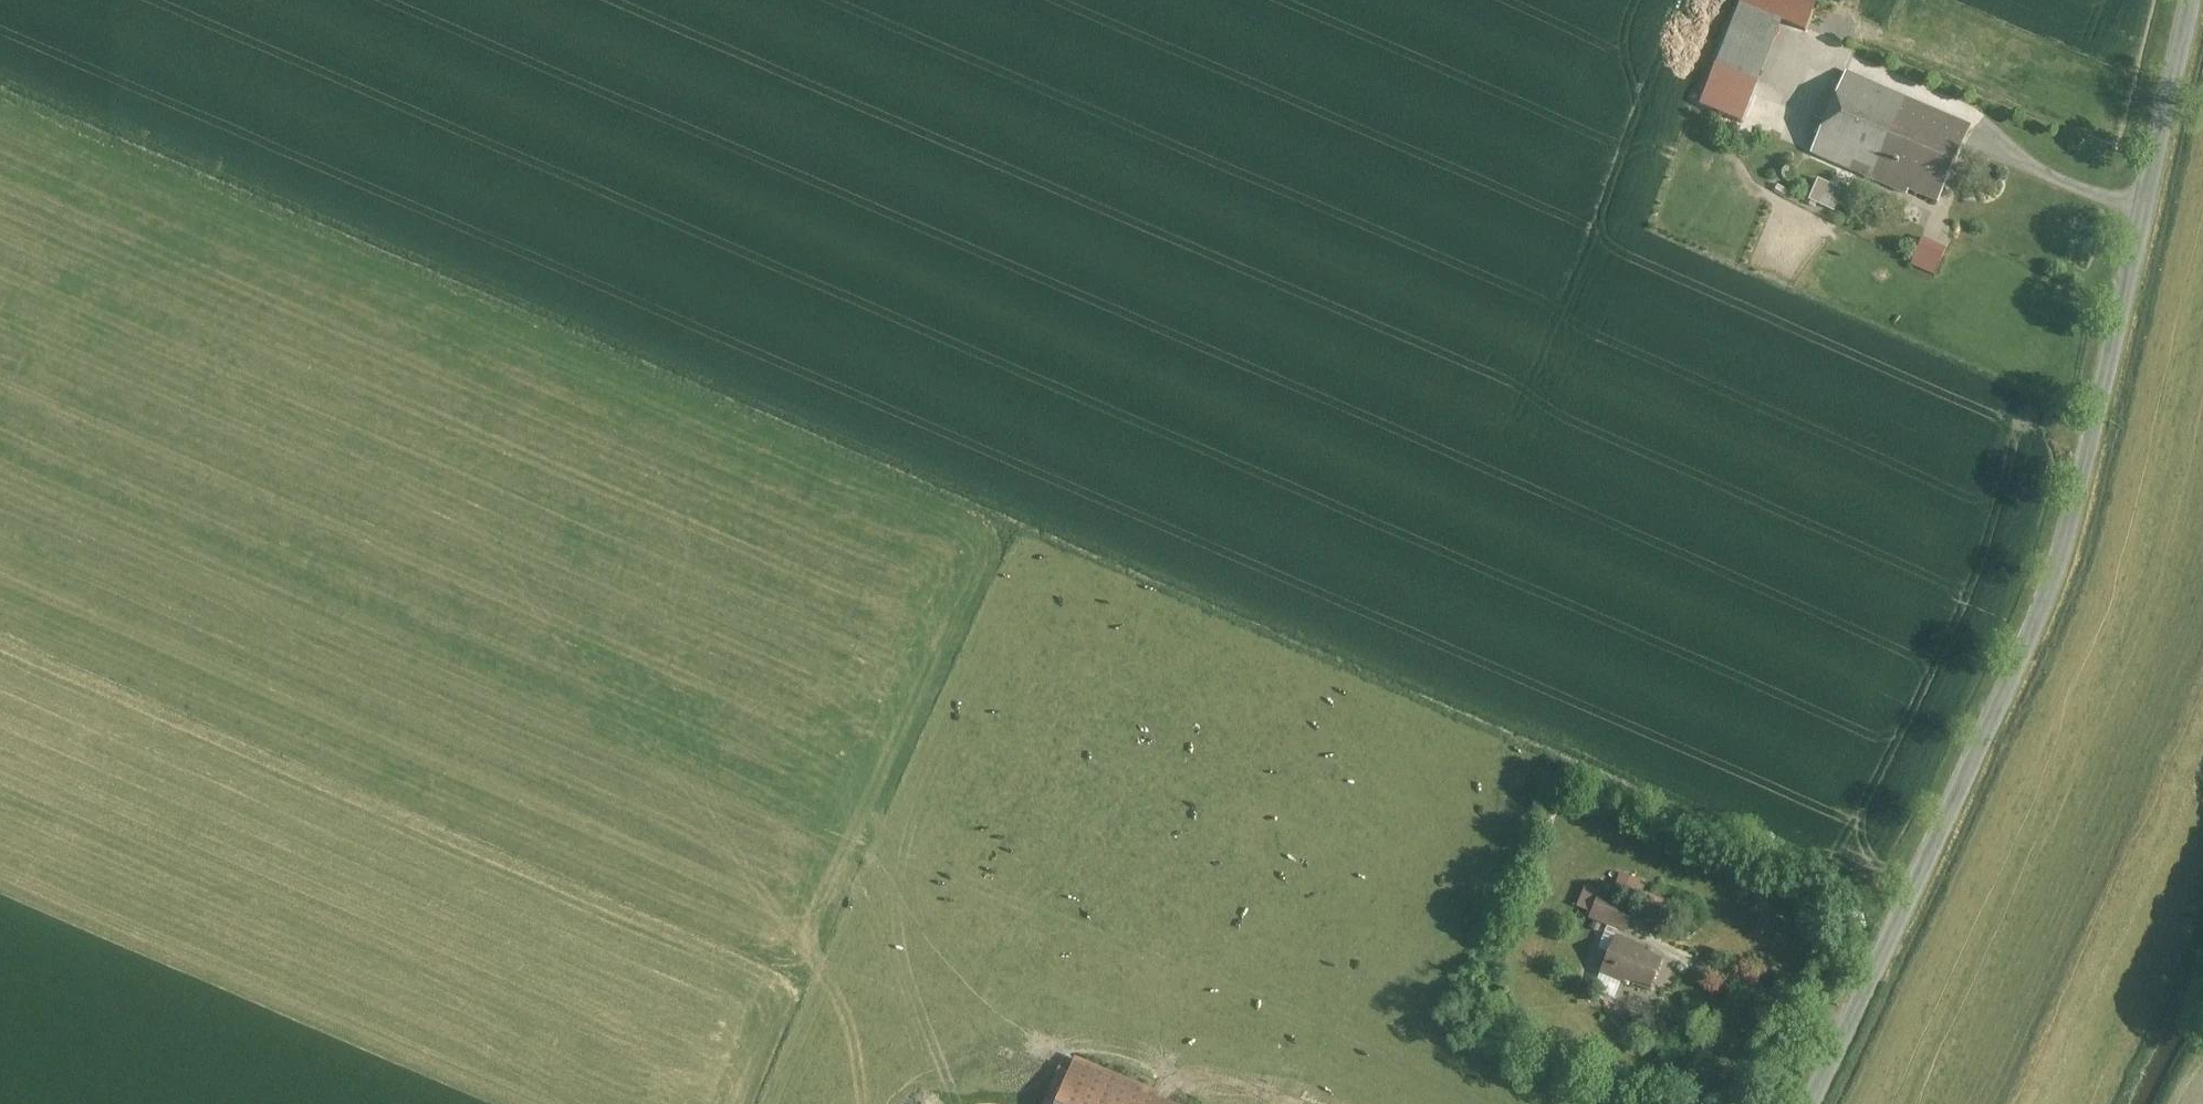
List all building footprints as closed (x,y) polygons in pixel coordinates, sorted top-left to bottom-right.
[(1787,26),(1738,8),(1703,103),(1753,121),(1787,26)] [(1935,139),(1968,153),(1978,131),(1851,77),(1838,107),(1829,102),(1822,117),(1833,122),(1819,154),(1852,168),(1861,147),(1869,150),(1921,172),(1935,139)] [(1947,202),(1968,153),(1935,139),(1921,172),(1869,150),(1859,173),(1915,197),(1918,190),(1947,202)] [(1852,194),(1826,183),(1819,199),(1845,210),(1852,194)] [(1942,248),(1931,243),(1920,268),(1931,273),(1942,248)] [(1593,917),(1628,930),(1639,901),(1602,888),(1601,891),(1588,886),(1581,905),(1596,910),(1593,917)] [(1619,935),(1604,974),(1652,992),(1665,957),(1648,950),(1650,946),(1619,935)] [(1058,1103),(1178,1103),(1076,1062),(1058,1103)]
